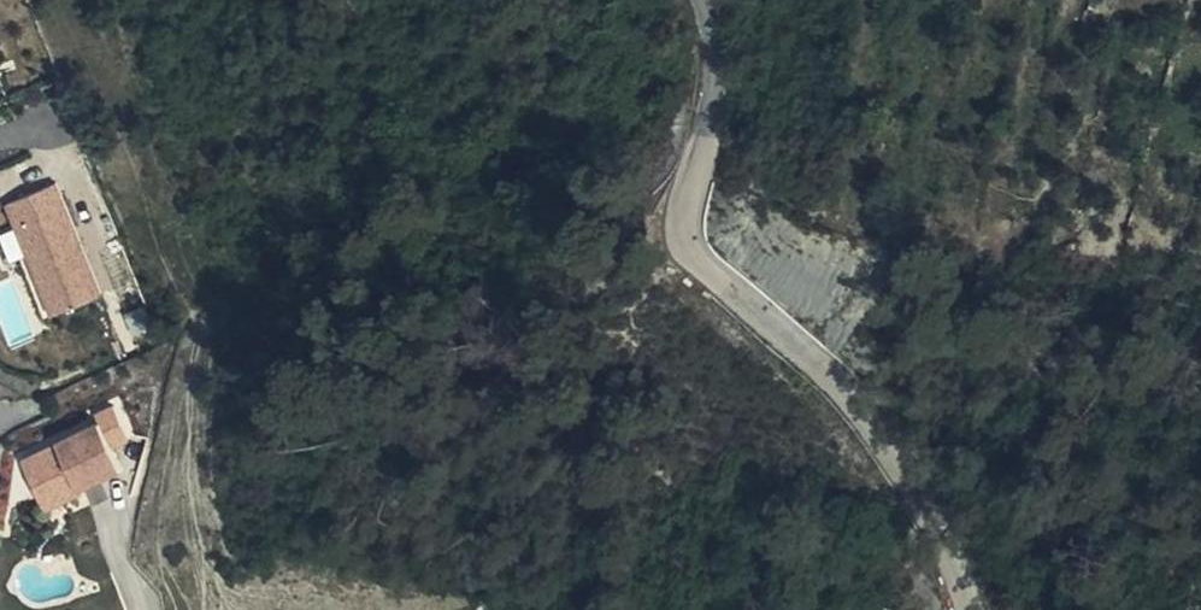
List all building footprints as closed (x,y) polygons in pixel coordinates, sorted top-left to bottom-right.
[(53,311),(105,292),(61,177),(9,197),(53,311)] [(62,439),(25,455),(42,491),(78,475),(82,483),(123,464),(114,444),(130,437),(115,404),(97,412),(100,419),(61,437),(62,439)] [(78,475),(42,491),(48,504),(84,488),(82,483),(78,475)]
